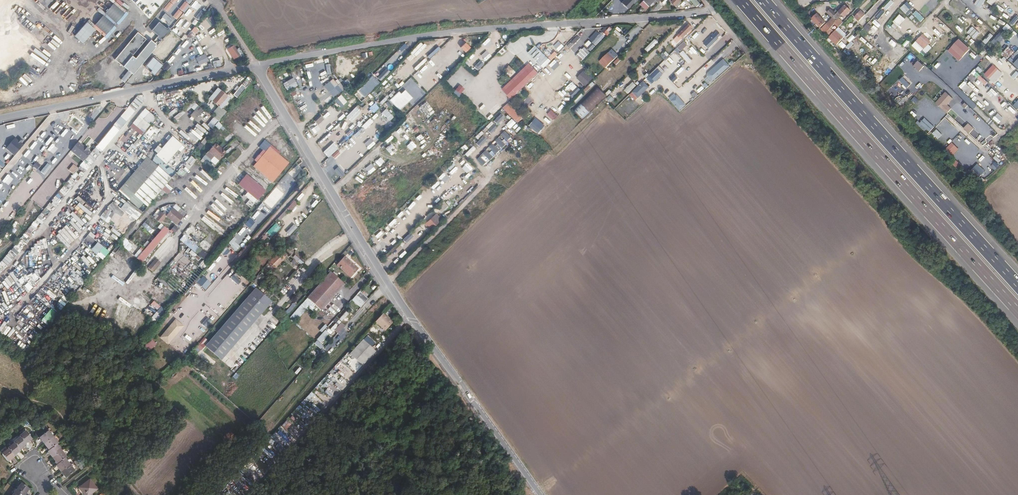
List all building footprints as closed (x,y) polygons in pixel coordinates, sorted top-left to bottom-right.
[(163,8),(154,0),(148,0),(145,3),(153,10),(148,15),(153,19),(163,8)] [(163,10),(166,12),(159,21),(170,30),(192,0),(170,0),(163,10)] [(622,3),(628,9),(634,3),(635,3),(638,0),(624,0),(622,3)] [(890,0),(888,0),(873,16),(880,22),(895,5),(890,0)] [(907,0),(906,0),(898,7),(905,15),(914,7),(907,0)] [(985,0),(980,0),(977,6),(980,8),(985,0)] [(935,9),(925,2),(923,6),(925,8),(921,14),(926,18),(935,9)] [(824,7),(821,4),(816,10),(818,13),(824,7)] [(850,10),(844,4),(841,7),(847,13),(850,10)] [(1002,4),(1001,5),(998,14),(1006,17),(1009,7),(1008,7),(1008,6),(1002,4)] [(838,10),(840,12),(841,13),(842,13),(845,15),(847,13),(841,7),(838,10)] [(906,20),(897,13),(891,21),(899,28),(906,20)] [(836,16),(834,14),(832,16),(840,24),(842,22),(836,16)] [(824,25),(817,17),(814,20),(821,28),(824,25)] [(152,21),(147,28),(151,30),(156,23),(152,21)] [(160,40),(169,30),(159,21),(150,30),(160,40)] [(96,29),(87,22),(75,36),(83,43),(96,29)] [(863,29),(868,32),(872,27),(867,23),(863,29)] [(692,27),(689,24),(674,39),(675,40),(677,42),(692,27)] [(1007,33),(1012,28),(1007,24),(1003,28),(1007,33)] [(618,27),(614,32),(618,36),(622,30),(618,27)] [(972,27),(967,33),(975,39),(980,33),(972,27)] [(173,28),(172,30),(179,37),(183,33),(180,30),(178,32),(173,28)] [(598,30),(589,39),(596,46),(605,36),(598,30)] [(1012,30),(1010,33),(1017,39),(1017,34),(1012,30)] [(841,38),(833,31),(828,36),(830,38),(836,44),(841,38)] [(1001,32),(994,39),(998,42),(1005,35),(1001,32)] [(983,42),(986,44),(993,36),(990,33),(983,42)] [(718,38),(715,34),(710,39),(708,38),(706,40),(707,41),(705,44),(704,43),(701,46),(705,51),(709,48),(708,47),(712,43),(715,41),(718,38)] [(932,43),(921,34),(910,44),(921,55),(932,43)] [(166,35),(161,41),(165,44),(170,38),(166,35)] [(865,44),(870,39),(867,35),(862,40),(865,44)] [(971,50),(957,37),(946,51),(959,63),(971,50)] [(654,39),(645,50),(649,53),(658,42),(654,39)] [(554,41),(548,46),(553,52),(559,47),(554,41)] [(678,52),(687,46),(685,42),(675,49),(678,52)] [(461,47),(465,52),(470,48),(465,43),(461,47)] [(445,45),(439,51),(445,56),(451,50),(445,45)] [(528,52),(543,68),(550,62),(536,46),(528,52)] [(585,47),(575,55),(580,61),(590,52),(585,47)] [(1008,47),(1002,54),(1008,59),(1014,52),(1008,47)] [(136,58),(139,61),(146,52),(143,49),(136,58)] [(241,57),(236,49),(232,50),(236,58),(241,57)] [(415,49),(410,54),(415,60),(421,54),(415,49)] [(599,61),(605,68),(618,55),(612,49),(599,61)] [(486,50),(481,55),(485,61),(491,56),(486,50)] [(459,52),(454,56),(459,61),(464,57),(459,52)] [(695,52),(694,53),(691,56),(688,59),(690,62),(698,55),(695,52)] [(969,57),(973,61),(979,56),(975,52),(969,57)] [(205,54),(196,58),(199,65),(208,61),(205,54)] [(429,61),(435,66),(441,60),(436,55),(429,61)] [(172,66),(177,61),(172,56),(167,61),(172,66)] [(163,65),(153,57),(146,66),(152,71),(151,72),(155,75),(163,65)] [(723,59),(703,78),(709,85),(730,66),(723,59)] [(477,70),(484,64),(480,60),(474,66),(477,70)] [(924,66),(917,60),(913,66),(919,71),(924,66)] [(450,71),(443,63),(437,68),(444,76),(450,71)] [(501,89),(511,99),(539,73),(529,63),(501,89)] [(1001,73),(992,64),(982,73),(992,82),(1001,73)] [(338,69),(335,71),(340,81),(343,79),(338,69)] [(657,69),(650,76),(655,82),(663,74),(657,69)] [(121,80),(125,83),(131,73),(127,70),(121,80)] [(571,70),(567,74),(571,79),(576,74),(571,70)] [(592,79),(584,70),(576,78),(585,86),(592,79)] [(887,70),(881,76),(883,78),(889,72),(887,70)] [(603,83),(612,75),(610,73),(601,81),(603,83)] [(978,73),(972,78),(978,84),(983,79),(978,73)] [(674,83),(679,78),(675,74),(670,79),(674,83)] [(293,77),(283,83),(287,91),(297,86),(293,77)] [(903,77),(899,80),(907,88),(910,85),(903,77)] [(247,78),(235,91),(240,95),(252,82),(247,78)] [(649,87),(652,84),(646,78),(643,81),(649,87)] [(332,79),(324,86),(329,92),(337,85),(332,79)] [(334,81),(342,90),(344,88),(337,79),(334,81)] [(586,92),(595,84),(593,81),(584,90),(586,92)] [(649,87),(643,81),(632,92),(638,98),(649,87)] [(566,87),(568,91),(575,85),(572,82),(566,87)] [(632,82),(624,90),(628,94),(636,85),(632,82)] [(1009,83),(1004,92),(1013,97),(1017,90),(1017,89),(1009,83)] [(360,95),(358,97),(361,101),(371,91),(365,85),(358,92),(360,95)] [(455,90),(460,94),(465,89),(459,85),(455,90)] [(376,86),(373,93),(378,95),(381,88),(376,86)] [(218,88),(209,98),(221,108),(229,98),(218,88)] [(581,104),(574,110),(582,118),(606,95),(599,88),(582,105),(581,104)] [(392,103),(399,111),(413,98),(405,90),(401,94),(398,91),(385,104),(388,107),(392,103)] [(465,95),(470,100),(475,95),(470,90),(465,95)] [(955,99),(942,90),(932,101),(947,115),(953,109),(948,105),(955,99)] [(137,96),(132,102),(113,125),(119,130),(120,130),(138,106),(150,93),(137,96)] [(680,111),(686,105),(675,93),(668,99),(680,111)] [(337,97),(343,105),(347,102),(341,94),(337,97)] [(981,108),(986,112),(991,107),(987,102),(981,108)] [(510,104),(504,110),(518,123),(523,117),(510,104)] [(190,116),(195,120),(203,110),(198,106),(190,116)] [(970,108),(965,113),(969,118),(975,114),(970,108)] [(130,126),(136,130),(130,137),(134,141),(140,134),(141,135),(155,118),(145,109),(130,126)] [(325,109),(321,114),(326,117),(329,113),(325,109)] [(390,121),(394,116),(385,109),(381,113),(390,121)] [(176,120),(185,113),(183,110),(174,117),(176,120)] [(551,110),(547,115),(553,121),(558,116),(551,110)] [(501,113),(494,121),(498,125),(505,117),(501,113)] [(956,129),(959,125),(948,114),(945,117),(956,129)] [(412,125),(416,121),(408,115),(405,119),(412,125)] [(320,116),(315,121),(318,125),(324,119),(320,116)] [(208,124),(218,131),(223,125),(213,117),(208,124)] [(924,117),(919,123),(929,133),(934,127),(924,117)] [(369,118),(361,126),(365,130),(373,122),(369,118)] [(544,126),(535,118),(529,126),(538,134),(544,126)] [(510,129),(516,123),(512,119),(506,124),(510,129)] [(492,121),(485,126),(490,134),(497,128),(492,121)] [(973,128),(968,123),(963,128),(969,133),(973,128)] [(145,138),(143,141),(148,146),(161,131),(153,124),(143,136),(145,138)] [(119,130),(113,125),(108,131),(109,131),(97,145),(102,150),(119,130)] [(936,129),(932,133),(937,139),(942,135),(936,129)] [(477,139),(484,133),(481,130),(475,137),(477,139)] [(511,137),(506,130),(501,134),(507,141),(511,137)] [(194,145),(196,142),(186,133),(184,136),(194,145)] [(154,154),(151,158),(162,166),(165,163),(166,164),(171,157),(182,144),(172,136),(156,155),(154,154)] [(480,147),(487,140),(483,136),(476,143),(480,147)] [(394,141),(398,146),(404,142),(400,137),(394,141)] [(499,137),(495,140),(502,148),(506,144),(499,137)] [(14,138),(5,149),(15,156),(23,145),(14,138)] [(338,153),(336,151),(343,143),(339,138),(326,152),(333,158),(338,153)] [(74,153),(81,144),(78,142),(71,151),(74,153)] [(496,154),(500,150),(492,143),(489,147),(496,154)] [(952,143),(946,148),(953,155),(958,149),(952,143)] [(74,153),(83,161),(90,153),(91,152),(89,151),(83,146),(81,144),(74,153)] [(391,155),(396,150),(391,144),(386,149),(391,155)] [(276,145),(259,164),(278,180),(294,162),(276,145)] [(213,146),(207,154),(217,162),(223,155),(213,146)] [(473,146),(465,154),(468,157),(476,149),(473,146)] [(102,152),(96,147),(91,153),(90,153),(83,161),(78,167),(78,168),(84,173),(102,152)] [(405,160),(413,156),(409,149),(402,153),(405,160)] [(490,161),(494,157),(486,150),(483,153),(490,161)] [(217,162),(207,154),(203,158),(213,167),(217,162)] [(191,166),(196,160),(191,155),(186,161),(191,166)] [(172,177),(147,156),(124,184),(148,206),(159,192),(162,188),(172,177)] [(483,166),(487,162),(480,156),(477,160),(483,166)] [(184,162),(180,159),(173,167),(177,171),(184,162)] [(376,161),(360,175),(364,178),(374,169),(376,170),(381,166),(376,161)] [(73,174),(78,167),(74,164),(68,170),(73,174)] [(977,164),(970,171),(978,178),(985,171),(977,164)] [(338,167),(334,170),(341,178),(345,174),(338,167)] [(251,173),(243,184),(262,200),(270,190),(251,173)] [(237,184),(242,179),(237,175),(233,180),(237,184)] [(351,181),(347,183),(352,190),(355,187),(351,181)] [(65,184),(34,223),(39,227),(70,188),(65,184)] [(346,184),(343,187),(349,192),(352,190),(346,184)] [(271,210),(285,194),(276,186),(262,202),(271,210)] [(417,195),(411,201),(416,207),(422,200),(417,195)] [(281,221),(298,204),(294,200),(277,217),(281,221)] [(125,201),(120,209),(137,220),(142,211),(125,201)] [(436,208),(440,213),(448,206),(443,201),(436,208)] [(79,203),(77,205),(88,216),(91,214),(79,203)] [(261,203),(255,210),(258,213),(264,206),(261,203)] [(72,217),(81,225),(86,220),(74,208),(67,216),(70,219),(72,217)] [(171,209),(165,217),(175,225),(182,218),(171,209)] [(396,217),(401,222),(407,216),(401,211),(396,217)] [(159,224),(165,217),(160,213),(154,220),(159,224)] [(424,224),(430,231),(442,220),(436,213),(424,224)] [(245,225),(251,228),(254,221),(248,218),(245,225)] [(70,220),(55,235),(66,247),(82,232),(70,220)] [(141,227),(151,234),(154,229),(143,222),(141,227)] [(29,223),(19,242),(25,245),(35,226),(29,223)] [(266,233),(271,238),(280,228),(275,223),(266,233)] [(178,231),(174,227),(170,232),(174,236),(178,231)] [(385,236),(390,231),(386,227),(381,232),(385,236)] [(169,233),(164,229),(136,260),(141,265),(169,233)] [(403,240),(407,243),(413,236),(410,232),(403,240)] [(130,251),(134,245),(121,237),(117,244),(130,251)] [(197,250),(183,237),(179,242),(193,254),(197,250)] [(236,251),(240,247),(234,241),(230,246),(236,251)] [(103,260),(109,252),(97,242),(90,251),(103,260)] [(21,247),(16,243),(0,263),(0,275),(21,247)] [(165,243),(162,246),(165,250),(158,257),(161,260),(171,249),(165,243)] [(116,257),(122,261),(128,252),(122,248),(116,257)] [(268,263),(273,269),(288,256),(283,251),(268,263)] [(348,253),(340,261),(354,274),(362,265),(348,253)] [(160,265),(155,261),(147,270),(152,274),(160,265)] [(336,266),(312,292),(327,304),(350,279),(336,266)] [(11,272),(8,274),(19,288),(22,286),(11,272)] [(234,274),(230,277),(238,288),(242,285),(234,274)] [(203,276),(197,283),(205,290),(211,283),(203,276)] [(29,291),(34,285),(29,279),(23,285),(29,291)] [(233,284),(229,290),(234,295),(239,289),(233,284)] [(257,287),(209,343),(224,356),(273,300),(257,287)] [(351,300),(360,308),(368,299),(360,291),(351,300)] [(226,293),(222,298),(228,302),(232,297),(226,293)] [(220,310),(224,303),(217,299),(213,306),(220,310)] [(143,313),(148,317),(155,309),(156,310),(160,306),(153,301),(143,313)] [(160,307),(150,319),(156,324),(166,311),(160,307)] [(46,325),(57,314),(51,309),(41,320),(46,325)] [(343,322),(349,312),(346,310),(339,320),(343,322)] [(390,327),(397,319),(388,310),(380,318),(390,327)] [(207,317),(201,324),(205,328),(211,322),(207,317)] [(168,345),(184,326),(175,319),(159,338),(168,345)] [(331,329),(338,334),(345,325),(337,320),(331,329)] [(319,337),(325,342),(330,335),(324,331),(319,337)] [(384,344),(371,332),(358,346),(370,358),(384,344)] [(151,339),(143,347),(148,352),(156,345),(151,339)] [(229,367),(237,359),(233,356),(228,361),(224,357),(222,360),(229,367)] [(8,449),(2,454),(7,461),(14,456),(13,456),(19,451),(19,450),(25,445),(24,444),(30,439),(25,431),(19,436),(20,437),(13,442),(14,443),(8,448),(8,449)] [(47,431),(39,437),(49,450),(47,451),(57,464),(56,465),(66,478),(74,471),(65,458),(66,457),(56,445),(57,444),(47,431)] [(79,488),(85,494),(89,494),(97,489),(89,479),(79,488)] [(21,484),(13,494),(24,494),(29,489),(21,484)]
